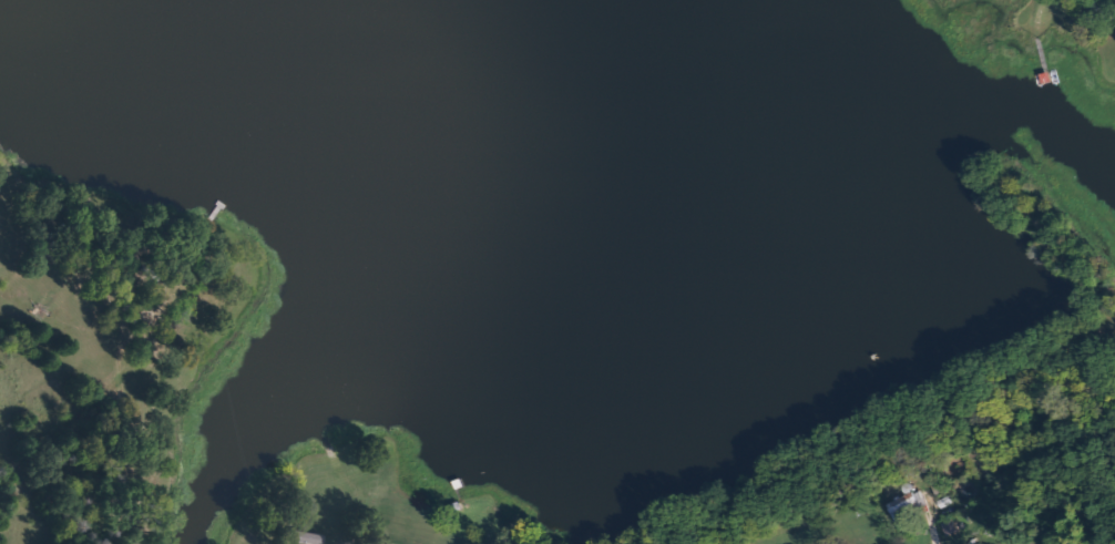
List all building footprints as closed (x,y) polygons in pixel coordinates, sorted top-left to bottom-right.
[(379,460),(378,444),(392,444),(393,460),(379,460)] [(893,520),(886,504),(919,487),(927,504),(893,520)]
